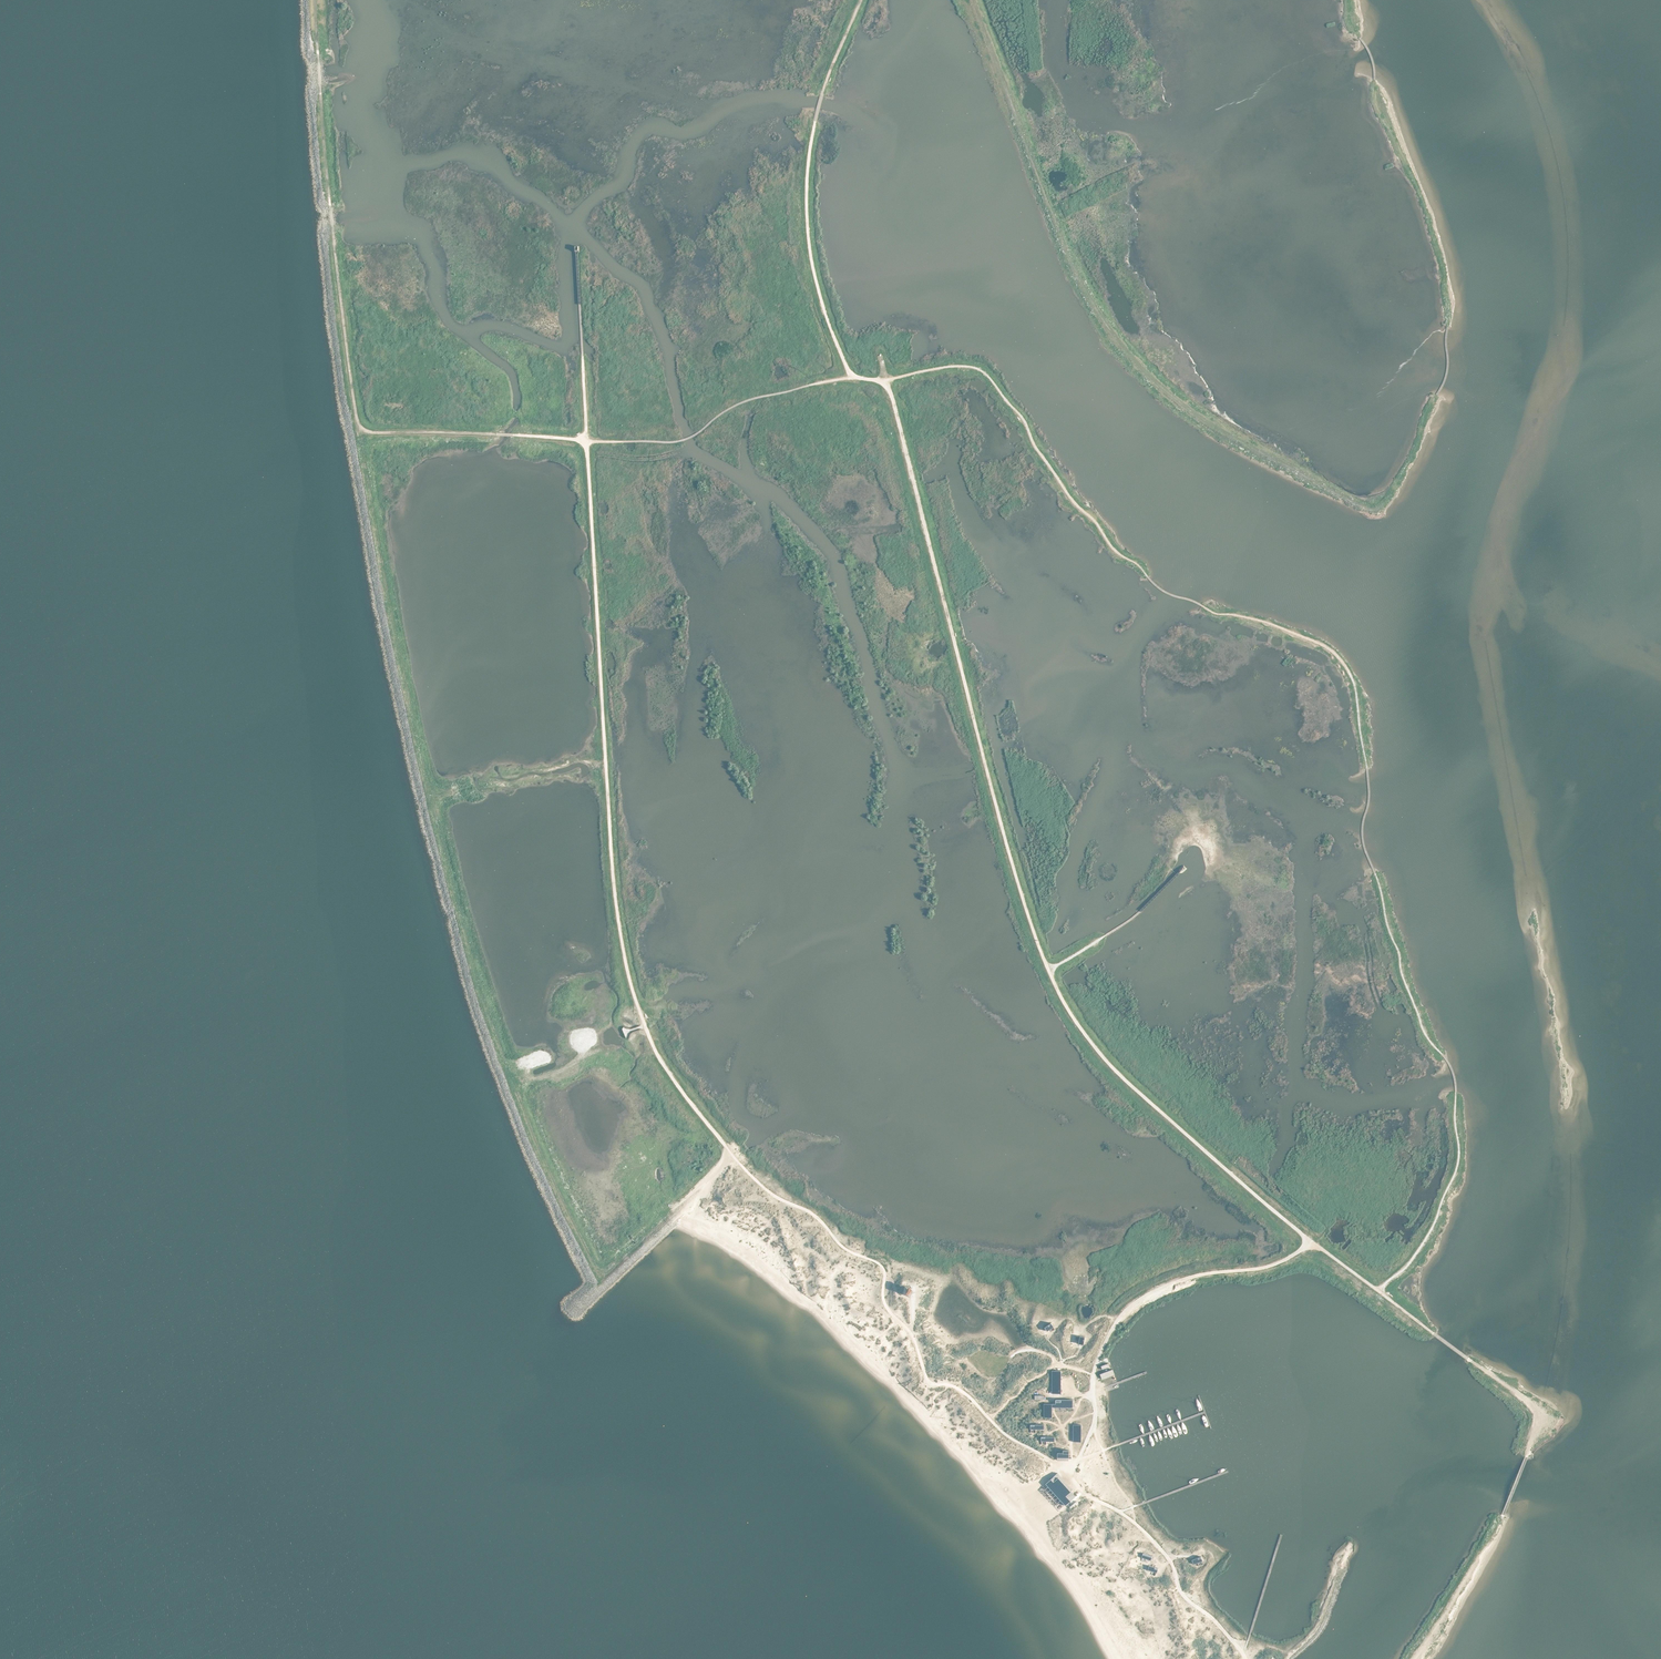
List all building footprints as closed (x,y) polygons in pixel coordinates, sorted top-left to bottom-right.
[(1036,1323),(1038,1325),(1044,1321),(1041,1316),(1035,1321),(1036,1323)] [(1103,1363),(1090,1368),(1092,1373),(1105,1368),(1103,1363)] [(1045,1365),(1042,1365),(1042,1387),(1051,1387),(1051,1365),(1045,1365)] [(1063,1401),(1063,1393),(1046,1393),(1046,1398),(1034,1398),(1034,1411),(1042,1411),(1042,1401),(1044,1401),(1063,1401)] [(1040,1474),(1036,1478),(1039,1481),(1040,1479),(1053,1493),(1051,1494),(1056,1500),(1058,1498),(1064,1492),(1066,1491),(1049,1472),(1051,1470),(1048,1467),(1043,1472),(1040,1474)] [(1049,1472),(1061,1485),(1063,1484),(1051,1470),(1049,1472)]
